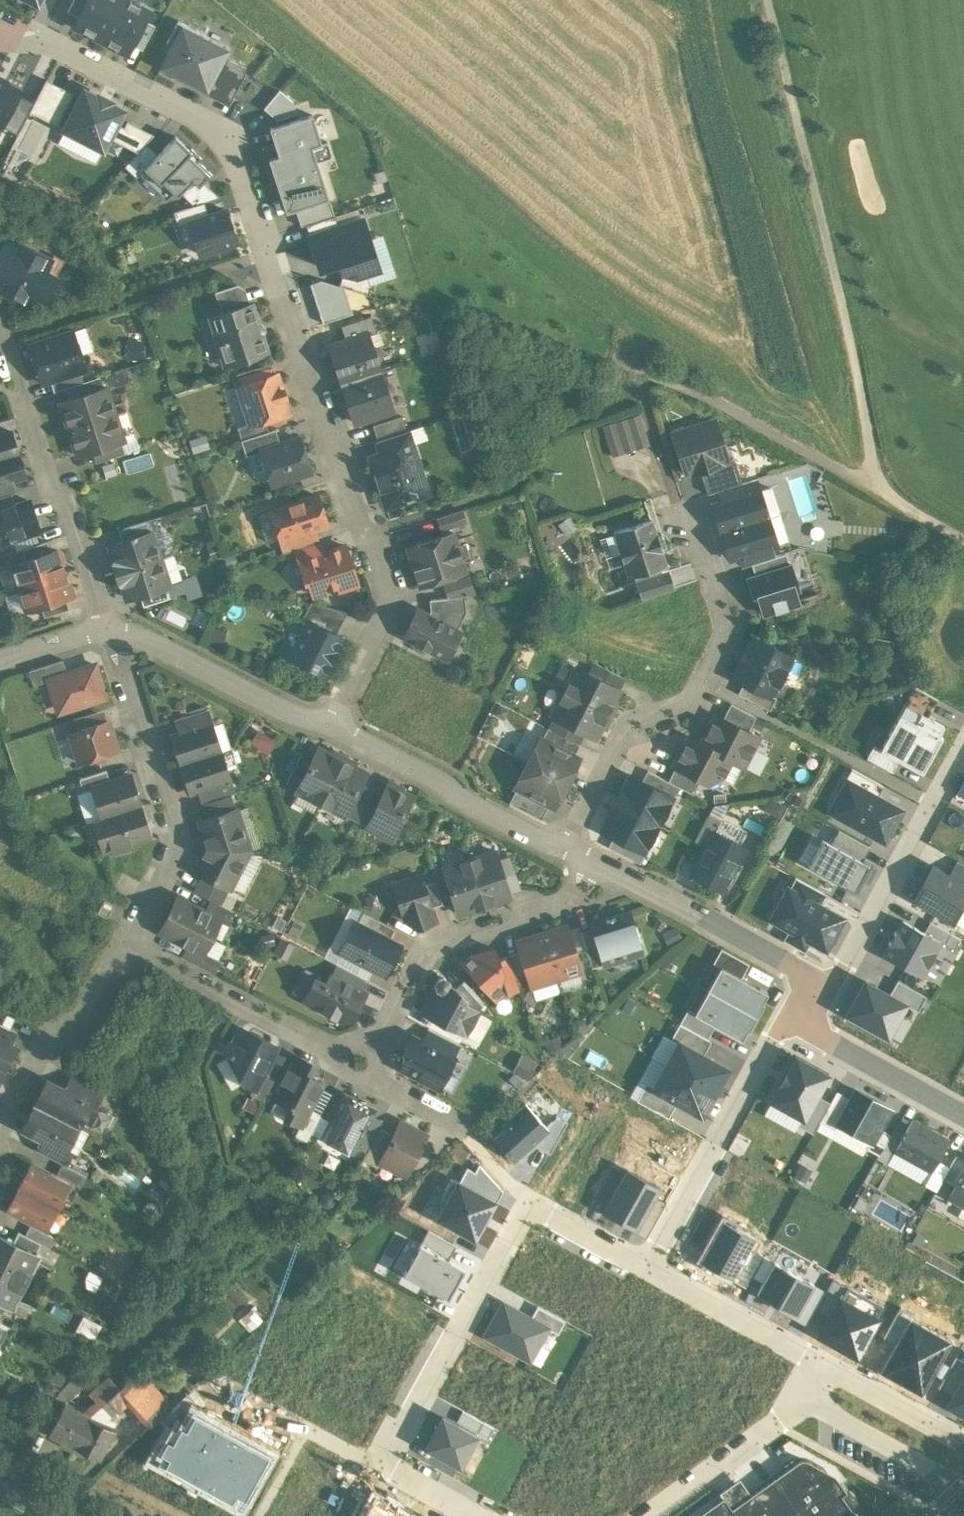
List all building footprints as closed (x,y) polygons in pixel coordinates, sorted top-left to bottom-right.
[(78,18),(87,0),(73,0),(67,12),(78,18)] [(121,0),(87,0),(78,18),(73,27),(100,41),(121,0)] [(125,0),(121,0),(100,41),(127,55),(131,46),(144,21),(148,12),(125,0)] [(154,26),(144,21),(131,46),(141,51),(154,26)] [(198,33),(178,23),(167,44),(172,46),(162,66),(207,89),(224,57),(227,51),(197,35),(198,33)] [(242,67),(224,57),(207,89),(232,102),(246,76),(242,67)] [(34,103),(30,111),(57,125),(72,95),(45,81),(34,103)] [(0,82),(0,126),(3,127),(19,95),(20,93),(0,82)] [(121,110),(86,93),(66,130),(103,149),(108,138),(118,119),(121,110)] [(34,103),(19,95),(3,127),(18,135),(30,111),(34,103)] [(313,114),(269,127),(278,158),(269,160),(285,213),(296,210),(328,200),(312,147),(322,145),(313,114)] [(154,136),(118,119),(108,138),(138,153),(146,144),(154,136)] [(192,154),(175,138),(158,156),(139,175),(156,191),(163,183),(178,197),(181,194),(192,182),(200,189),(205,184),(214,175),(192,154)] [(158,156),(146,144),(138,153),(124,167),(136,179),(139,175),(158,156)] [(220,198),(205,184),(200,189),(192,182),(181,194),(193,207),(204,204),(220,198)] [(328,200),(296,210),(300,223),(301,227),(333,217),(328,200)] [(178,226),(190,222),(208,216),(204,204),(193,207),(174,213),(178,226)] [(334,217),(336,225),(359,217),(356,210),(334,217)] [(208,216),(190,222),(200,254),(236,243),(225,211),(208,216)] [(318,272),(337,265),(376,252),(363,216),(359,217),(336,225),(306,235),(318,272)] [(7,240),(0,253),(0,288),(15,295),(17,299),(28,304),(33,294),(44,299),(55,278),(45,273),(50,262),(7,240)] [(381,271),(376,252),(337,265),(341,276),(355,281),(381,271)] [(323,323),(352,314),(344,287),(322,282),(311,285),(323,323)] [(236,285),(214,292),(218,303),(219,303),(222,314),(247,306),(242,288),(236,285)] [(222,314),(216,316),(220,329),(220,341),(211,340),(211,342),(217,343),(224,364),(221,365),(222,367),(267,352),(252,304),(247,306),(222,314)] [(369,317),(341,326),(346,341),(367,334),(367,335),(374,333),(369,317)] [(67,333),(29,345),(41,383),(50,381),(79,371),(84,366),(81,356),(74,355),(67,333)] [(346,341),(330,346),(342,385),(379,372),(375,361),(380,360),(382,355),(380,348),(376,346),(371,348),(367,335),(367,334),(346,341)] [(270,364),(236,375),(239,387),(274,375),(270,364)] [(79,371),(50,381),(53,392),(72,386),(82,383),(82,382),(79,371)] [(379,372),(342,385),(354,423),(392,411),(387,397),(392,396),(394,392),(392,385),(387,383),(383,384),(379,372)] [(239,387),(251,424),(251,425),(264,420),(289,412),(284,398),(285,398),(282,388),(281,389),(277,374),(274,375),(239,387)] [(82,383),(72,386),(75,398),(102,389),(98,377),(82,382),(82,383)] [(75,398),(60,403),(69,429),(114,415),(106,388),(102,389),(75,398)] [(114,415),(69,429),(77,456),(92,451),(119,442),(123,441),(114,415)] [(641,415),(603,427),(612,457),(650,445),(641,415)] [(401,416),(372,425),(377,441),(406,431),(401,416)] [(264,420),(251,425),(251,424),(237,428),(241,440),(268,432),(264,420)] [(714,420),(684,430),(687,440),(676,444),(686,475),(699,470),(727,462),(727,460),(714,420)] [(241,440),(241,441),(246,456),(261,451),(261,450),(279,444),(275,430),(268,432),(241,440)] [(18,454),(11,431),(0,435),(0,460),(18,454)] [(406,431),(377,441),(381,454),(382,455),(411,445),(407,431),(406,431)] [(279,444),(261,450),(261,451),(272,485),(309,473),(298,438),(279,444)] [(119,442),(92,451),(96,462),(123,454),(119,442)] [(411,445),(382,455),(381,454),(370,458),(383,500),(398,495),(399,497),(405,501),(415,497),(418,492),(412,473),(419,470),(411,445)] [(0,460),(0,484),(10,481),(10,482),(25,477),(18,454),(0,460)] [(727,462),(699,470),(707,494),(718,490),(741,483),(733,458),(727,460),(727,462)] [(0,484),(0,498),(10,495),(14,493),(10,482),(10,481),(0,484)] [(741,483),(718,490),(722,502),(746,494),(742,483),(741,483)] [(779,513),(770,487),(758,491),(767,517),(779,513)] [(722,502),(712,505),(721,532),(767,517),(758,491),(758,490),(746,494),(722,502)] [(0,498),(0,510),(13,506),(10,495),(0,498)] [(317,496),(271,510),(281,541),(313,530),(327,526),(317,496)] [(0,510),(0,544),(39,531),(29,501),(13,506),(0,510)] [(461,510),(438,518),(442,531),(465,524),(461,510)] [(767,517),(721,532),(730,558),(739,555),(771,545),(775,544),(767,517)] [(667,566),(652,520),(613,533),(628,579),(634,577),(667,566)] [(146,522),(119,531),(122,542),(150,533),(146,522)] [(313,530),(281,541),(285,553),(295,549),(317,542),(313,530)] [(122,542),(110,546),(113,553),(115,560),(112,565),(115,574),(161,559),(152,533),(150,533),(122,542)] [(453,533),(407,548),(420,586),(465,572),(453,533)] [(47,542),(22,550),(26,561),(50,553),(47,542)] [(317,542),(295,549),(299,561),(322,553),(319,542),(317,542)] [(771,545),(739,555),(743,567),(751,565),(775,557),(771,545)] [(322,553),(299,561),(306,581),(309,580),(313,593),(336,585),(338,591),(357,585),(344,546),(322,553)] [(26,561),(12,566),(19,588),(65,574),(57,551),(50,553),(26,561)] [(775,557),(751,565),(755,576),(789,565),(785,554),(775,557)] [(170,585),(161,559),(115,574),(118,583),(123,585),(128,599),(167,587),(170,585)] [(755,576),(747,579),(752,596),(756,595),(763,615),(799,604),(794,590),(798,589),(790,565),(789,565),(755,576)] [(667,566),(634,577),(641,599),(674,589),(667,566)] [(65,574),(19,588),(26,611),(40,607),(65,599),(72,596),(65,574)] [(467,577),(445,585),(449,598),(464,596),(473,595),(467,577)] [(653,596),(657,608),(690,597),(686,585),(653,596)] [(167,587),(140,595),(143,607),(171,598),(167,587)] [(449,598),(429,600),(430,611),(430,612),(463,619),(466,612),(464,596),(449,598)] [(65,599),(40,607),(44,618),(69,610),(65,599)] [(346,613),(311,603),(302,620),(308,623),(308,621),(335,635),(346,613)] [(463,619),(430,612),(428,616),(423,613),(414,616),(404,637),(429,650),(431,656),(437,654),(446,659),(451,650),(451,649),(456,647),(455,642),(460,632),(456,631),(463,619)] [(335,635),(308,621),(308,623),(299,640),(303,642),(294,659),(325,676),(344,640),(335,635)] [(789,657),(755,639),(734,678),(744,683),(770,695),(770,694),(776,683),(778,684),(785,670),(783,669),(789,657)] [(63,660),(28,671),(33,686),(49,681),(48,680),(67,674),(63,660)] [(623,678),(595,663),(589,675),(618,690),(623,678)] [(67,674),(48,680),(49,681),(54,699),(58,698),(62,711),(105,697),(94,665),(67,674)] [(589,675),(576,668),(564,692),(607,714),(619,690),(618,690),(589,675)] [(770,695),(744,683),(738,694),(770,710),(776,698),(770,694),(770,695)] [(905,706),(927,718),(937,701),(915,688),(905,706)] [(607,714),(564,692),(552,716),(555,718),(584,733),(594,738),(607,714)] [(755,717),(730,704),(723,719),(748,732),(755,717)] [(905,706),(880,751),(900,762),(922,775),(943,738),(939,736),(944,728),(927,718),(905,706)] [(206,710),(175,720),(179,733),(179,734),(211,724),(206,710)] [(96,713),(73,720),(77,732),(100,724),(96,713)] [(701,744),(730,760),(743,766),(758,737),(748,732),(723,719),(715,715),(701,744)] [(584,733),(555,718),(549,729),(578,744),(584,733)] [(77,732),(69,734),(78,763),(94,758),(95,760),(97,761),(105,759),(106,757),(105,754),(117,750),(108,722),(100,724),(77,732)] [(211,724),(179,734),(179,733),(172,736),(181,764),(220,752),(211,724)] [(257,729),(250,741),(268,752),(275,739),(257,729)] [(549,729),(547,729),(542,740),(574,756),(579,745),(578,744),(549,729)] [(730,760),(701,744),(691,738),(687,739),(674,766),(675,767),(700,780),(707,783),(721,778),(730,760)] [(542,740),(540,739),(527,764),(567,784),(579,759),(574,756),(542,740)] [(867,760),(893,775),(900,762),(880,751),(874,747),(867,760)] [(342,761),(318,748),(312,759),(298,787),(296,791),(320,803),(342,761)] [(220,752),(181,764),(190,793),(198,790),(229,780),(220,752)] [(312,759),(301,753),(287,781),(298,787),(312,759)] [(366,773),(342,761),(320,803),(344,816),(345,814),(360,785),(366,773)] [(567,784),(527,764),(515,789),(516,790),(548,806),(554,809),(567,784)] [(700,780),(675,767),(668,781),(679,787),(693,794),(700,780)] [(852,769),(845,782),(877,799),(884,787),(852,769)] [(106,771),(80,779),(84,792),(92,789),(91,788),(109,782),(106,771)] [(673,800),(679,787),(648,772),(641,784),(671,799),(673,800)] [(109,782),(91,788),(92,789),(101,818),(140,806),(130,775),(109,782)] [(629,778),(616,804),(658,825),(671,799),(641,784),(629,778)] [(229,780),(198,790),(202,804),(229,795),(233,794),(229,780)] [(829,812),(885,842),(902,812),(877,799),(845,782),(829,812)] [(412,797),(388,784),(381,796),(367,825),(366,827),(390,839),(412,797)] [(371,791),(360,785),(345,814),(356,820),(371,791)] [(548,806),(516,790),(509,804),(541,821),(548,806)] [(381,796),(371,791),(356,820),(367,825),(381,796)] [(229,795),(202,804),(207,818),(234,810),(229,795)] [(616,804),(603,830),(615,836),(645,851),(658,825),(616,804)] [(101,818),(94,821),(104,851),(150,836),(140,806),(101,818)] [(207,818),(199,821),(208,847),(249,850),(236,809),(234,810),(207,818)] [(708,815),(693,844),(704,849),(713,831),(714,832),(719,821),(708,815)] [(714,832),(713,831),(704,849),(691,874),(723,890),(745,848),(714,832)] [(839,831),(831,845),(863,862),(870,848),(839,831)] [(645,851),(615,836),(608,848),(640,864),(646,851),(645,851)] [(808,867),(854,892),(869,866),(863,862),(831,845),(823,841),(808,867)] [(249,850),(208,847),(195,871),(203,875),(228,888),(230,889),(249,850)] [(495,852),(469,861),(484,906),(510,898),(508,893),(498,862),(495,852)] [(520,889),(510,858),(498,862),(508,893),(520,889)] [(469,861),(444,869),(444,871),(454,901),(458,914),(484,906),(469,861)] [(949,880),(963,888),(963,864),(959,862),(949,880)] [(930,869),(913,900),(957,924),(963,912),(963,888),(949,880),(930,869)] [(444,871),(433,875),(435,882),(442,905),(454,901),(444,871)] [(228,888),(203,875),(194,892),(211,901),(219,904),(228,888)] [(420,876),(394,885),(405,921),(418,927),(435,922),(431,909),(423,886),(420,876)] [(827,896),(796,880),(790,890),(822,907),(827,896)] [(435,882),(423,886),(431,909),(442,905),(435,882)] [(810,944),(825,952),(844,918),(822,907),(790,890),(786,887),(767,922),(789,933),(810,944)] [(178,897),(159,932),(188,947),(188,946),(202,954),(203,953),(220,920),(220,919),(206,912),(206,911),(178,897)] [(114,905),(104,900),(97,913),(107,918),(114,905)] [(206,911),(206,912),(220,919),(220,920),(227,924),(233,912),(219,904),(211,901),(206,911)] [(395,929),(363,913),(356,926),(380,939),(381,937),(389,941),(389,940),(395,929)] [(629,914),(615,918),(615,917),(605,921),(591,926),(593,930),(604,964),(642,952),(629,914)] [(890,946),(884,957),(921,977),(927,966),(928,967),(935,954),(934,953),(940,942),(924,934),(903,922),(897,933),(895,932),(888,945),(890,946)] [(930,923),(924,934),(940,942),(956,951),(962,941),(930,923)] [(380,939),(356,926),(342,954),(384,976),(400,945),(389,940),(389,941),(381,937),(380,939)] [(581,934),(579,928),(568,932),(575,954),(587,951),(581,934)] [(567,930),(551,935),(550,931),(541,934),(556,980),(581,972),(575,954),(568,932),(567,930)] [(604,964),(593,930),(581,934),(587,951),(592,968),(604,964)] [(810,944),(789,933),(783,944),(804,955),(810,944)] [(541,934),(533,937),(535,940),(518,946),(520,953),(527,976),(531,988),(556,980),(541,934)] [(220,962),(203,953),(202,954),(188,946),(188,947),(182,958),(214,974),(220,962)] [(494,949),(469,957),(463,963),(495,999),(506,990),(507,989),(497,960),(494,949)] [(719,967),(740,979),(748,965),(721,950),(713,964),(719,967)] [(527,976),(520,953),(509,957),(516,979),(527,976)] [(509,957),(497,960),(507,989),(506,990),(507,995),(520,991),(516,979),(509,957)] [(367,981),(336,965),(330,976),(361,992),(362,991),(367,981)] [(719,967),(706,991),(756,1018),(769,995),(740,979),(719,967)] [(361,992),(330,976),(325,986),(315,980),(304,1000),(343,1020),(343,1021),(344,1021),(344,1020),(352,1018),(353,1018),(352,1017),(365,993),(362,991),(361,992)] [(454,989),(449,986),(447,982),(444,978),(439,980),(422,1013),(439,1022),(440,1025),(445,1027),(448,1026),(465,1035),(478,1012),(462,1002),(465,999),(455,989),(454,989)] [(483,1003),(463,981),(455,989),(465,999),(462,1002),(478,1012),(483,1003)] [(897,982),(889,996),(905,1005),(919,1012),(927,998),(897,982)] [(847,1015),(887,1037),(905,1005),(889,996),(865,983),(847,1015)] [(756,1018),(706,991),(694,1013),(714,1024),(743,1040),(756,1018)] [(706,1040),(714,1024),(694,1013),(687,1010),(679,1025),(706,1040)] [(0,1024),(0,1040),(10,1045),(17,1032),(0,1024)] [(706,1040),(679,1025),(672,1039),(679,1043),(703,1056),(711,1042),(706,1040)] [(242,1029),(228,1057),(244,1084),(253,1089),(255,1090),(263,1073),(277,1047),(242,1029)] [(460,1046),(428,1029),(422,1042),(453,1058),(460,1046)] [(422,1042),(411,1036),(404,1050),(406,1055),(399,1068),(438,1089),(454,1058),(453,1058),(422,1042)] [(3,1070),(15,1047),(10,1045),(0,1040),(0,1069),(3,1070)] [(666,1066),(715,1093),(728,1070),(703,1056),(679,1043),(666,1066)] [(771,1101),(803,1118),(815,1097),(827,1074),(796,1056),(771,1101)] [(298,1058),(276,1100),(291,1108),(285,1118),(300,1126),(301,1126),(310,1110),(323,1084),(309,1077),(314,1066),(298,1058)] [(715,1093),(666,1066),(654,1088),(653,1090),(677,1104),(702,1117),(715,1093)] [(263,1073),(255,1090),(253,1089),(250,1094),(263,1100),(274,1078),(263,1073)] [(105,1092),(73,1075),(64,1091),(89,1104),(88,1105),(96,1109),(105,1092)] [(64,1091),(47,1082),(35,1105),(77,1127),(88,1105),(89,1104),(64,1091)] [(647,1085),(637,1103),(669,1120),(677,1104),(653,1090),(654,1088),(647,1085)] [(851,1098),(838,1091),(830,1105),(820,1124),(835,1132),(839,1125),(837,1124),(851,1098)] [(851,1098),(837,1124),(839,1125),(871,1143),(872,1144),(880,1130),(891,1110),(856,1091),(851,1098)] [(342,1100),(331,1095),(321,1115),(331,1121),(342,1100)] [(820,1124),(830,1105),(815,1097),(803,1118),(799,1125),(815,1133),(820,1124)] [(369,1108),(350,1098),(342,1100),(331,1121),(328,1128),(338,1134),(339,1139),(336,1144),(353,1153),(356,1147),(372,1116),(369,1108)] [(532,1145),(549,1130),(546,1127),(526,1104),(501,1126),(504,1129),(493,1139),(514,1162),(532,1145)] [(77,1127),(35,1105),(22,1130),(40,1139),(64,1152),(65,1151),(77,1127)] [(310,1110),(301,1126),(300,1126),(295,1136),(307,1142),(320,1115),(310,1110)] [(372,1116),(356,1147),(366,1153),(379,1128),(383,1121),(372,1116)] [(532,1145),(549,1154),(567,1123),(557,1118),(546,1127),(549,1130),(532,1145)] [(895,1152),(932,1172),(949,1142),(912,1122),(905,1134),(895,1152)] [(426,1137),(400,1123),(393,1136),(379,1162),(380,1163),(406,1176),(426,1137)] [(366,1153),(363,1160),(377,1168),(380,1163),(379,1162),(393,1136),(379,1128),(366,1153)] [(890,1136),(879,1156),(877,1159),(888,1165),(895,1152),(905,1134),(894,1128),(890,1136)] [(890,1136),(880,1130),(872,1144),(871,1143),(867,1150),(879,1156),(890,1136)] [(64,1152),(40,1139),(35,1150),(61,1164),(66,1166),(73,1155),(65,1151),(64,1152)] [(963,1173),(963,1162),(957,1158),(943,1182),(955,1189),(963,1173)] [(66,1166),(61,1164),(56,1174),(81,1187),(86,1176),(66,1166)] [(68,1185),(30,1166),(19,1187),(57,1207),(68,1185)] [(459,1183),(492,1201),(500,1188),(478,1166),(474,1173),(468,1169),(459,1183)] [(603,1212),(637,1230),(640,1225),(655,1196),(660,1188),(627,1169),(603,1212)] [(955,1189),(950,1198),(963,1206),(963,1173),(955,1189)] [(458,1232),(477,1242),(485,1226),(482,1224),(494,1202),(492,1201),(459,1183),(451,1179),(440,1198),(448,1202),(438,1219),(459,1230),(458,1232)] [(57,1207),(19,1187),(8,1209),(46,1228),(57,1207)] [(655,1196),(640,1225),(650,1231),(666,1202),(655,1196)] [(732,1277),(750,1246),(755,1237),(726,1220),(703,1261),(732,1277)] [(55,1238),(30,1225),(24,1235),(40,1244),(49,1248),(55,1238)] [(40,1244),(24,1235),(18,1232),(12,1243),(35,1255),(40,1244)] [(420,1246),(449,1261),(456,1247),(428,1232),(420,1246)] [(0,1237),(0,1268),(22,1280),(35,1255),(12,1243),(0,1237)] [(404,1275),(448,1299),(465,1269),(449,1261),(420,1246),(404,1275)] [(732,1277),(746,1285),(764,1254),(750,1246),(732,1277)] [(35,1255),(22,1280),(29,1283),(42,1258),(35,1255)] [(797,1315),(813,1284),(774,1264),(757,1295),(797,1315)] [(0,1268),(0,1300),(9,1305),(9,1304),(22,1280),(0,1268)] [(817,1309),(827,1314),(837,1295),(843,1284),(834,1279),(817,1309)] [(22,1280),(9,1304),(16,1308),(29,1283),(22,1280)] [(813,1284),(797,1315),(809,1321),(825,1290),(813,1284)] [(857,1359),(879,1318),(837,1295),(827,1314),(815,1336),(857,1359)] [(531,1319),(503,1304),(485,1337),(540,1367),(549,1351),(539,1346),(548,1329),(531,1319)] [(558,1335),(565,1323),(537,1307),(531,1319),(548,1329),(558,1335)] [(901,1307),(883,1339),(898,1347),(911,1322),(915,1315),(901,1307)] [(911,1322),(898,1347),(884,1372),(920,1391),(947,1342),(911,1322)] [(952,1397),(963,1375),(963,1363),(956,1359),(939,1390),(952,1397)] [(104,1402),(100,1405),(111,1416),(113,1415),(112,1414),(126,1401),(150,1427),(171,1408),(138,1372),(119,1388),(104,1402)] [(952,1397),(947,1407),(963,1416),(963,1375),(952,1397)] [(76,1376),(55,1397),(63,1406),(65,1402),(66,1403),(84,1385),(76,1376)] [(110,1378),(98,1389),(103,1395),(100,1398),(104,1402),(119,1388),(110,1378)] [(161,1418),(177,1427),(180,1422),(185,1425),(193,1410),(194,1411),(198,1405),(187,1394),(161,1418)] [(66,1403),(65,1402),(63,1406),(49,1432),(66,1441),(63,1446),(71,1450),(89,1415),(66,1403)] [(244,1501),(271,1454),(230,1431),(228,1435),(221,1430),(222,1427),(194,1411),(193,1410),(185,1425),(180,1422),(177,1427),(171,1437),(166,1435),(156,1453),(168,1459),(165,1465),(229,1501),(233,1495),(244,1501)] [(457,1426),(476,1437),(487,1442),(494,1429),(464,1413),(457,1426)] [(114,1428),(89,1415),(71,1450),(81,1455),(84,1450),(99,1458),(114,1428)] [(426,1448),(460,1467),(476,1437),(457,1426),(442,1418),(426,1448)] [(841,1497),(846,1493),(835,1477),(816,1466),(803,1460),(796,1464),(753,1494),(741,1477),(720,1493),(723,1497),(698,1515),(856,1515),(841,1497)] [(410,1515),(398,1508),(400,1505),(388,1498),(386,1501),(374,1495),(362,1515),(410,1515)]
